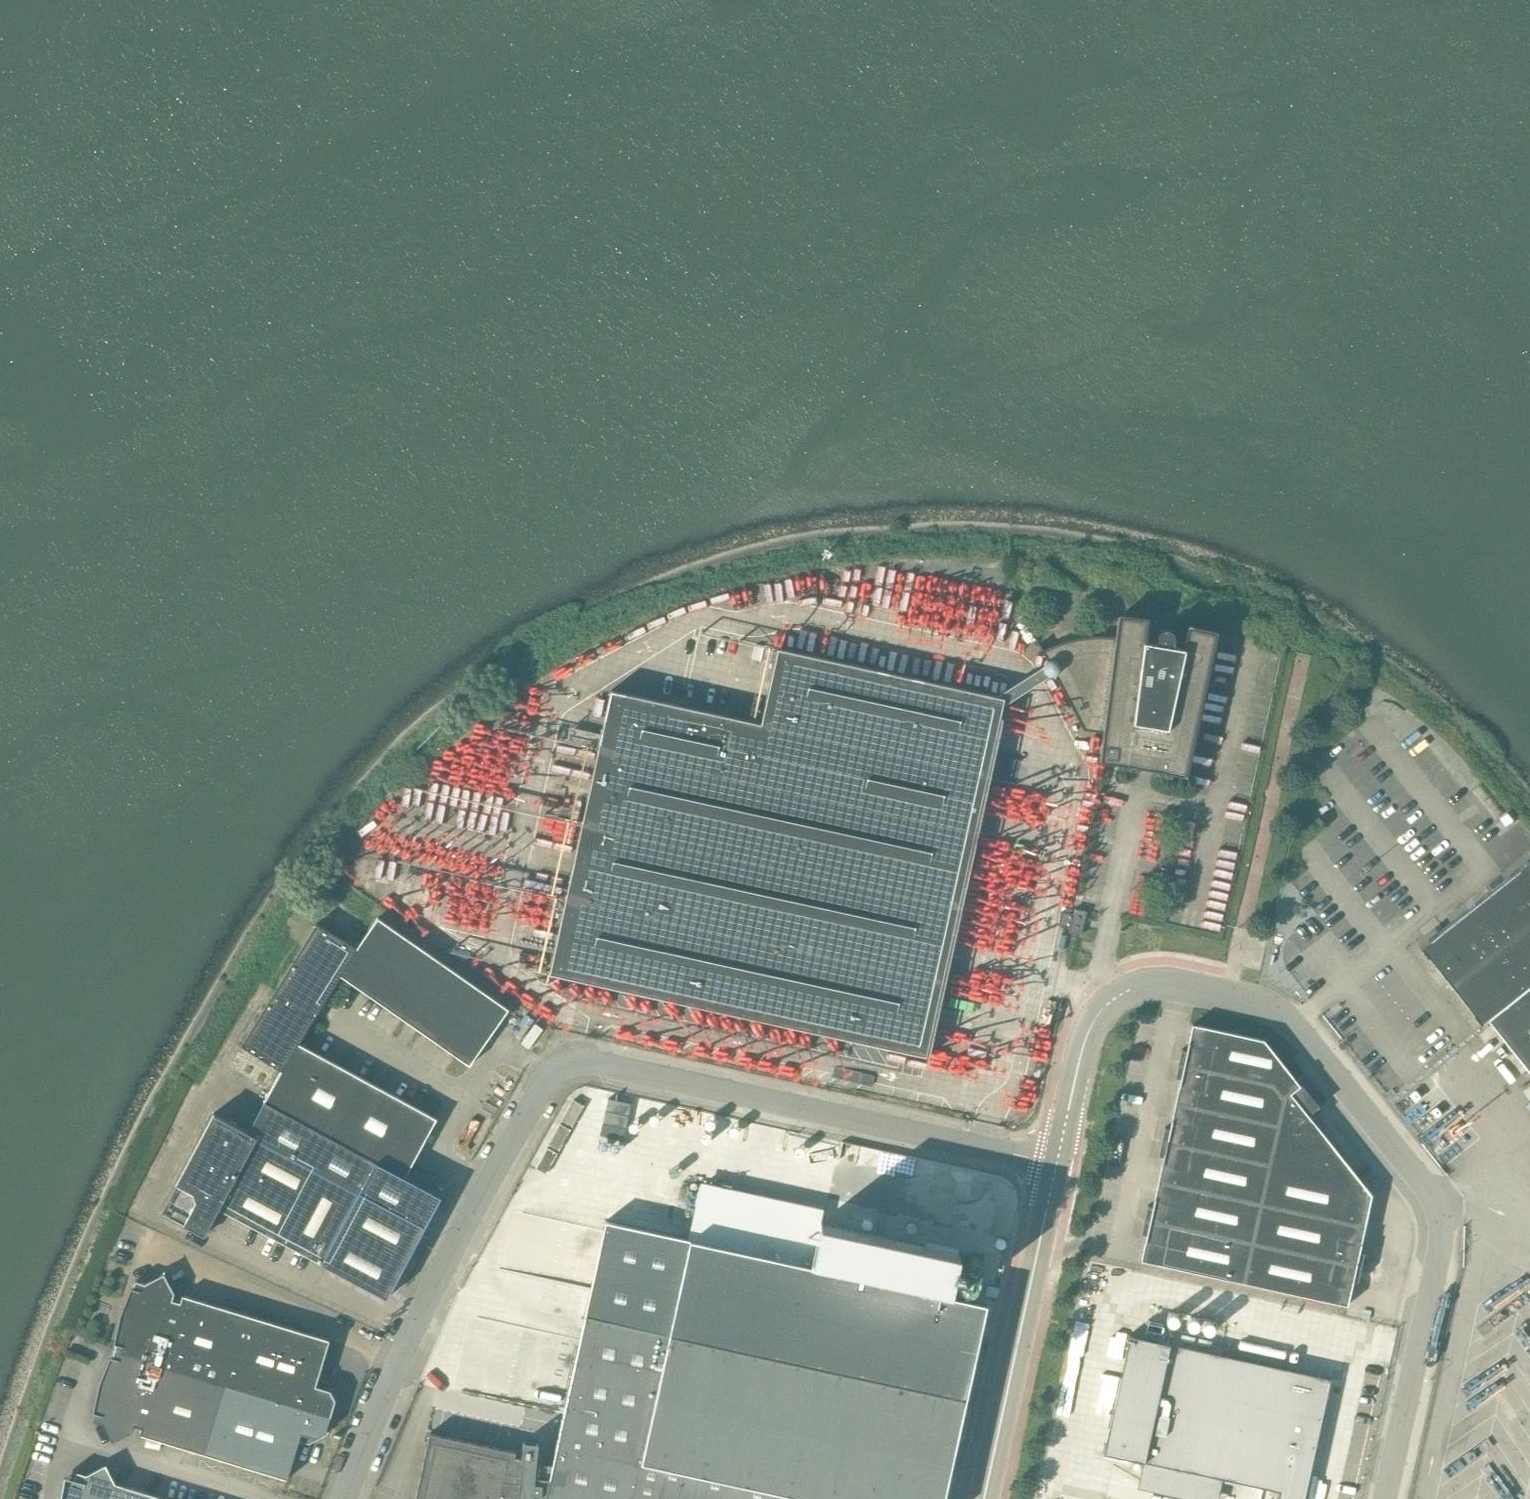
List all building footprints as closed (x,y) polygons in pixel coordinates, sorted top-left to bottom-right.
[(1130,765),(1157,770),(1187,776),(1217,634),(1188,627),(1183,648),(1173,646),(1175,637),(1174,636),(1174,634),(1174,633),(1172,631),(1170,630),(1168,629),(1166,628),(1165,628),(1163,629),(1161,630),(1160,631),(1159,632),(1158,633),(1158,635),(1156,643),(1146,642),(1149,621),(1118,617),(1116,638),(1098,637),(1079,639),(1061,644),(1044,651),(1040,644),(1039,645),(1047,660),(1045,662),(1044,664),(1043,666),(1043,668),(1044,671),(1045,672),(1046,673),(1047,674),(1049,675),(1050,675),(1053,676),(1055,675),(1084,731),(1086,730),(1085,730),(1103,732),(1100,761),(1130,765)] [(964,884),(1003,706),(1004,698),(777,648),(761,723),(611,690),(549,973),(926,1056),(953,932),(996,942),(1007,893),(964,884)] [(1528,860),(1419,947),(1480,1024),(1482,1023),(1487,1018),(1491,1025),(1529,1073),(1529,863),(1528,860)] [(1069,932),(1077,934),(1081,935),(1086,911),(1074,909),(1073,915),(1061,912),(1059,924),(1070,926),(1069,932)] [(356,948),(324,928),(317,923),(279,984),(320,1010),(341,976),(469,1065),(509,1009),(377,918),(356,948)] [(241,1046),(281,1070),(263,1103),(404,1179),(437,1119),(299,1044),(320,1010),(279,984),(241,1046)] [(1284,1096),(1299,1085),(1263,1040),(1192,1024),(1186,1050),(1181,1049),(1178,1063),(1272,1083),(1284,1096)] [(1175,1103),(1278,1126),(1284,1096),(1272,1083),(1178,1063),(1175,1077),(1180,1078),(1175,1103)] [(1269,1165),(1261,1204),(1364,1226),(1371,1195),(1308,1115),(1318,1106),(1300,1083),(1299,1085),(1284,1096),(1278,1126),(1269,1165)] [(404,1179),(263,1103),(248,1131),(425,1226),(440,1199),(404,1179)] [(1278,1126),(1175,1103),(1169,1128),(1164,1127),(1161,1141),(1269,1165),(1278,1126)] [(248,1131),(214,1113),(161,1212),(205,1236),(219,1209),(387,1298),(425,1226),(248,1131)] [(1261,1204),(1269,1165),(1161,1141),(1158,1155),(1163,1156),(1157,1181),(1261,1204)] [(1144,1219),(1252,1243),(1261,1204),(1157,1181),(1152,1206),(1147,1205),(1144,1219)] [(1252,1243),(1360,1267),(1364,1253),(1359,1252),(1364,1226),(1261,1204),(1252,1243)] [(1252,1243),(1144,1219),(1141,1234),(1146,1235),(1140,1260),(1244,1283),(1252,1243)] [(415,1498),(944,1498),(987,1303),(950,1296),(959,1252),(821,1222),(812,1265),(606,1220),(604,1230),(591,1287),(580,1338),(564,1412),(552,1464),(536,1461),(538,1443),(524,1442),(522,1457),(515,1456),(516,1452),(430,1433),(415,1498)] [(1360,1267),(1252,1243),(1244,1283),(1347,1305),(1353,1280),(1357,1281),(1360,1267)] [(135,1280),(116,1344),(114,1350),(225,1384),(246,1314),(182,1295),(180,1302),(172,1300),(174,1293),(164,1273),(145,1283),(135,1280)] [(331,1416),(336,1400),(330,1390),(315,1386),(318,1378),(330,1340),(246,1314),(225,1384),(331,1416)] [(1148,1322),(1145,1336),(1159,1339),(1162,1325),(1148,1322)] [(1103,1453),(1143,1461),(1222,1478),(1279,1489),(1277,1498),(1305,1498),(1331,1378),(1129,1334),(1103,1453)] [(114,1350),(95,1412),(93,1420),(103,1423),(113,1442),(132,1431),(134,1425),(142,1427),(140,1434),(203,1453),(225,1384),(114,1350)] [(225,1384),(203,1453),(287,1479),(301,1433),(316,1438),(326,1432),(331,1416),(225,1384)] [(125,1486),(115,1483),(106,1464),(87,1474),(77,1471),(69,1498),(167,1498),(125,1486)]
